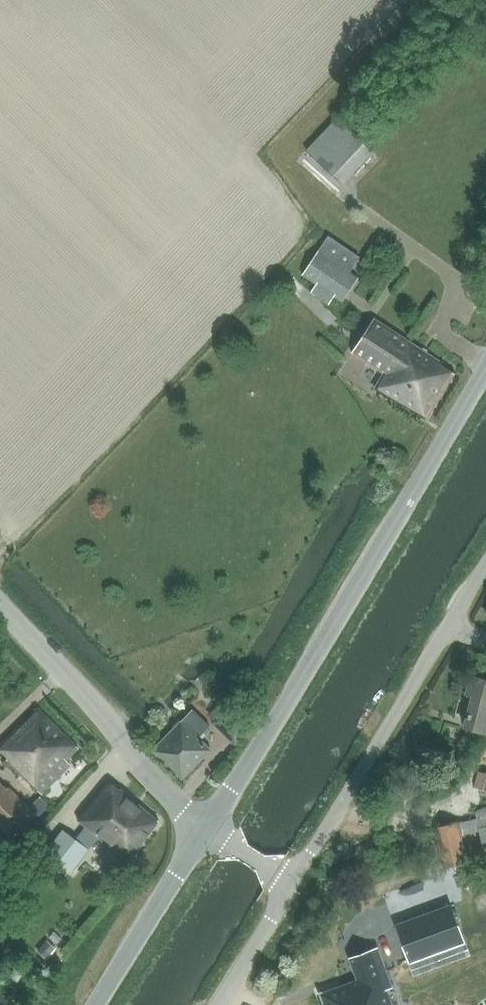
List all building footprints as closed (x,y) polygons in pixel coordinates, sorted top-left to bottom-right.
[(374,151),(369,146),(338,117),(306,151),(343,185),(374,151)] [(350,272),(360,256),(329,236),(302,275),(342,302),(359,278),(350,272)] [(427,421),(454,377),(440,368),(442,365),(374,322),(354,354),(383,373),(375,388),(427,421)] [(472,674),(466,695),(472,697),(465,727),(485,733),(485,678),(472,674)] [(66,759),(77,748),(39,710),(1,749),(10,758),(7,761),(42,795),(72,765),(66,759)] [(210,726),(210,725),(194,710),(154,753),(184,780),(212,750),(199,738),(210,726)] [(473,786),(485,789),(485,772),(476,769),(473,786)] [(110,782),(79,821),(128,861),(159,823),(110,782)] [(30,806),(10,788),(8,790),(0,783),(0,829),(13,840),(37,814),(38,816),(49,804),(41,795),(30,806)] [(467,863),(461,837),(485,830),(485,807),(475,812),(477,819),(461,823),(435,829),(445,867),(467,863)] [(89,850),(59,827),(45,845),(74,868),(89,850)] [(396,938),(410,975),(466,954),(452,917),(396,938)] [(56,949),(49,942),(40,952),(47,958),(56,949)] [(376,946),(348,957),(356,979),(319,993),(323,1004),(390,1004),(391,1004),(385,989),(391,987),(376,946)]
